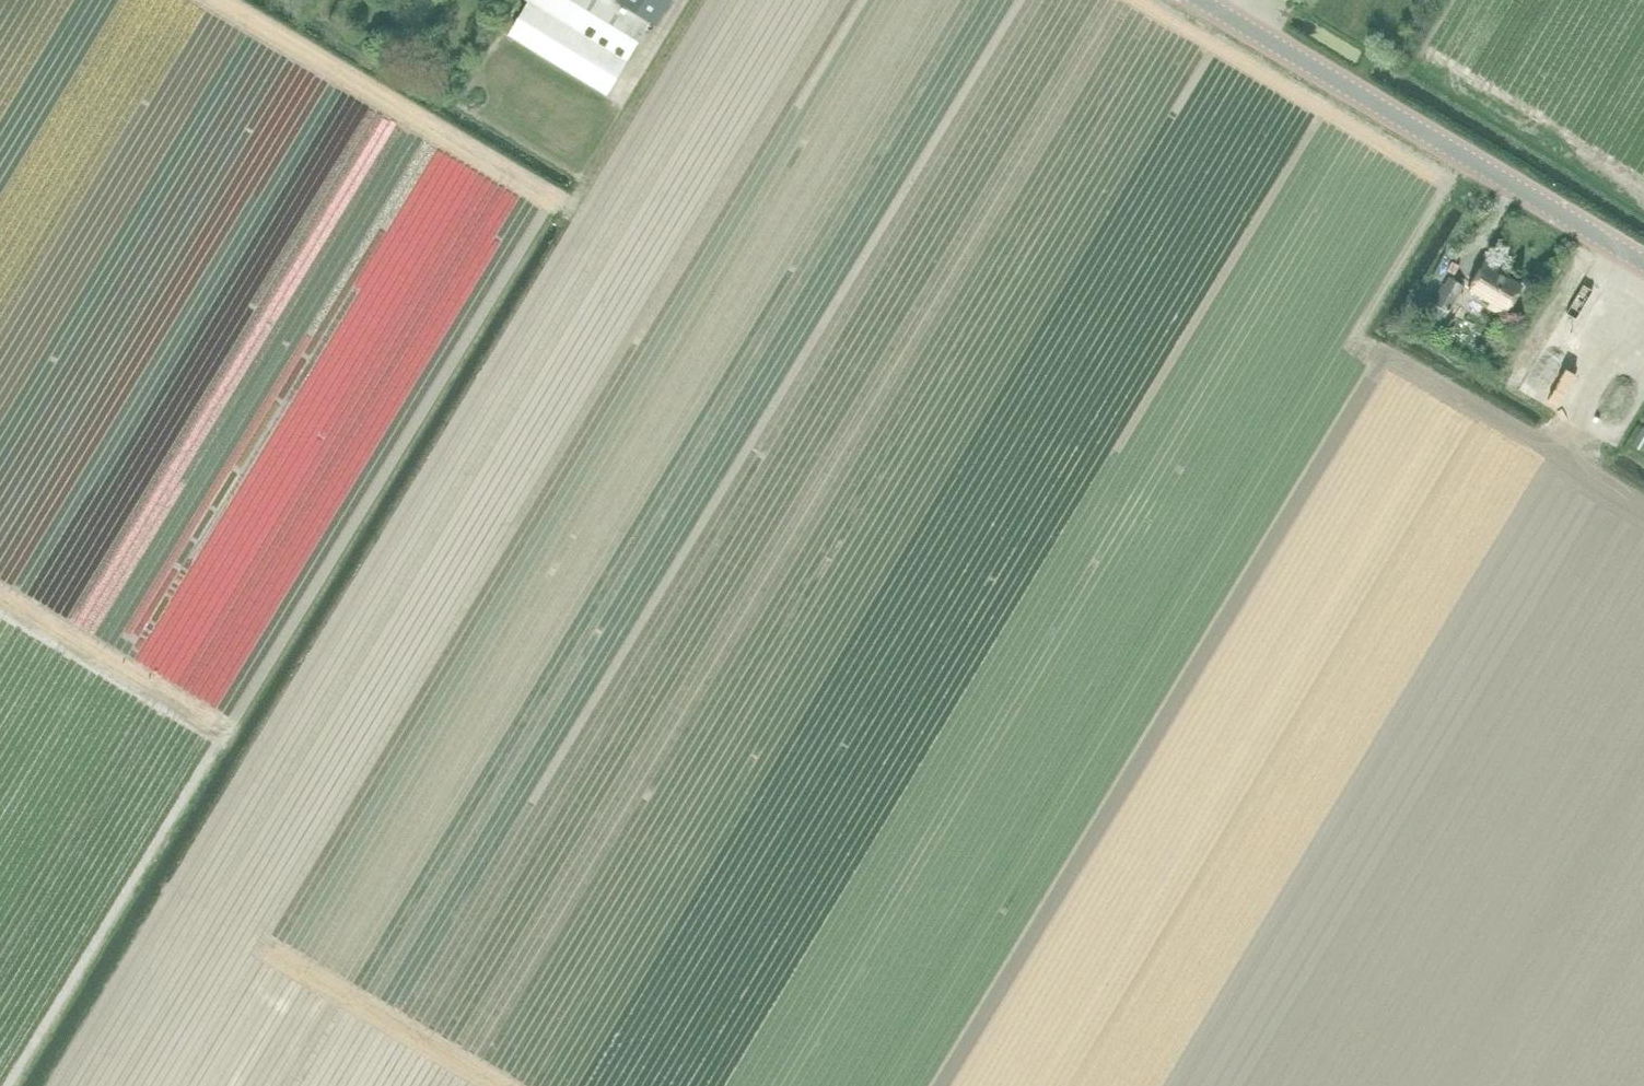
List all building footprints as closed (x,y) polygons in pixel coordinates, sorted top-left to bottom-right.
[(650,23),(656,27),(673,0),(526,0),(528,1),(508,35),(607,96),(650,23)] [(1499,273),(1502,269),(1486,259),(1468,288),(1490,302),(1488,306),(1504,316),(1521,287),(1499,273)] [(1465,286),(1450,277),(1435,300),(1451,310),(1465,286)] [(1642,431),(1634,445),(1643,450),(1643,433),(1642,431)]
